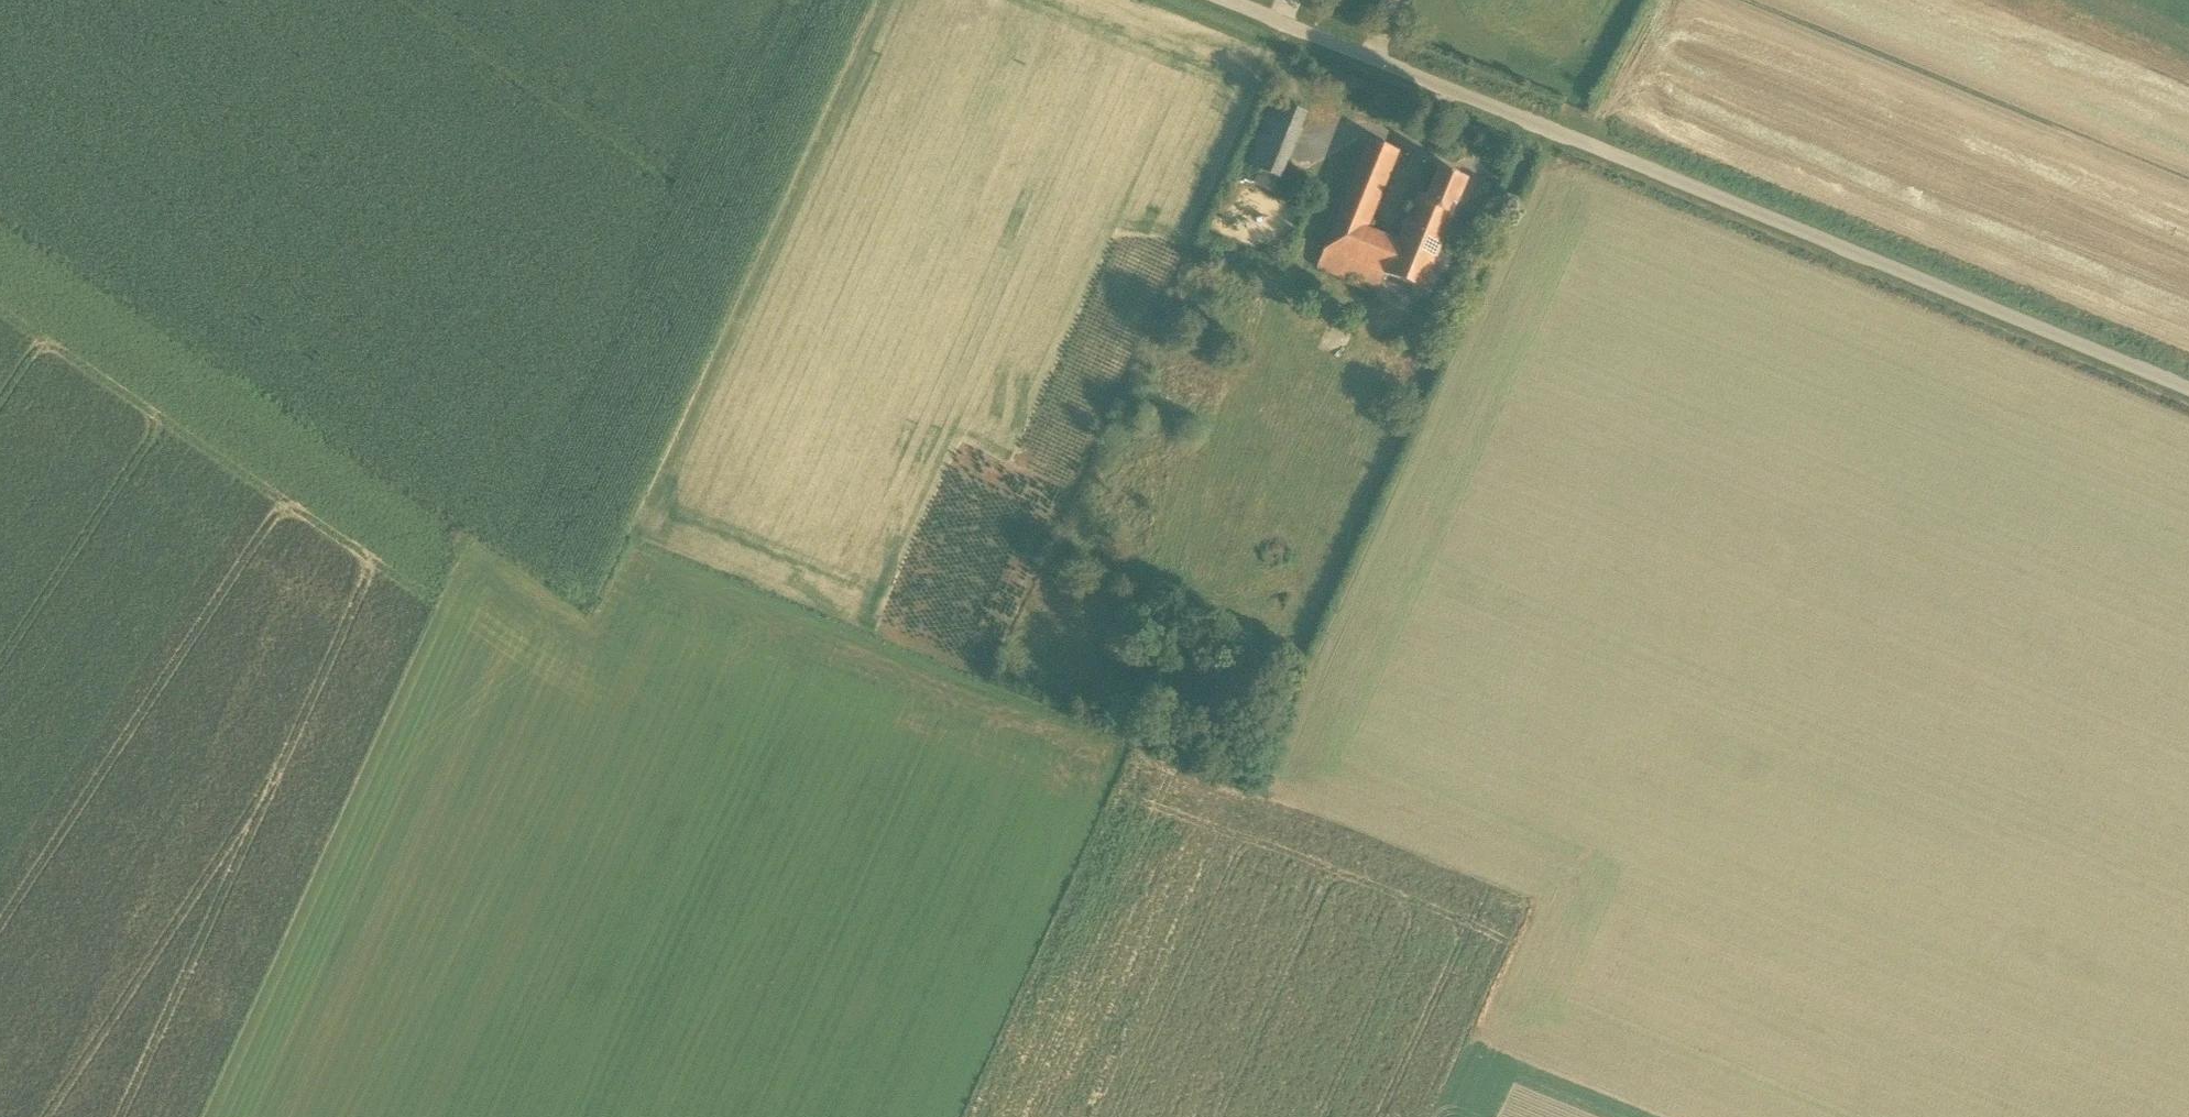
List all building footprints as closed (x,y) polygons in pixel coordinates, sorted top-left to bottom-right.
[(1247,166),(1283,179),(1307,111),(1271,98),(1247,166)] [(1396,242),(1366,230),(1397,151),(1369,140),(1317,268),(1376,292),(1383,273),(1421,289),(1467,180),(1438,168),(1426,197),(1417,193),(1396,242)]
